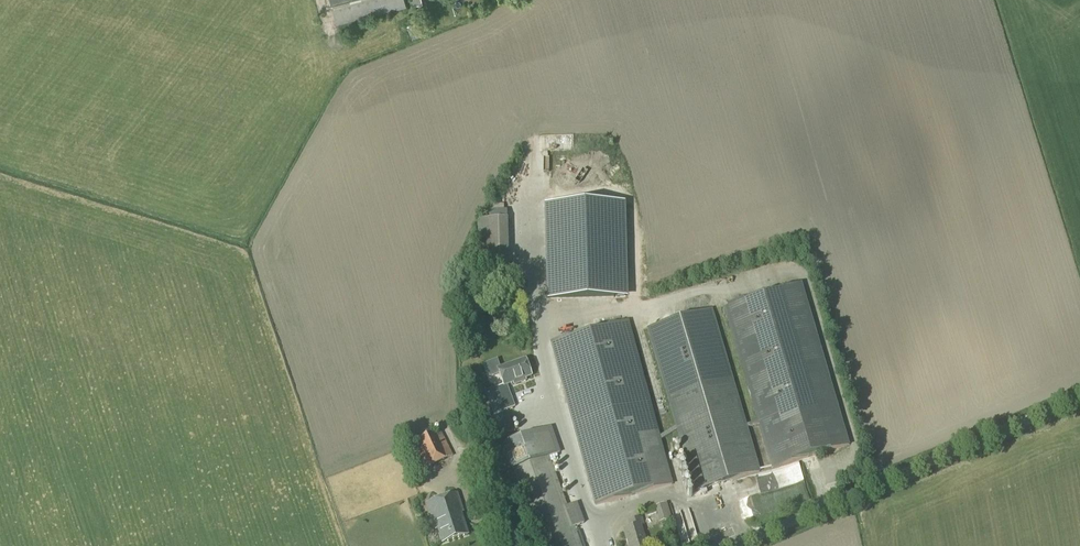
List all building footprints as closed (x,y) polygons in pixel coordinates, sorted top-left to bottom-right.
[(356,19),(406,6),(404,0),(331,0),(336,24),(356,19)] [(431,14),(424,15),(426,25),(433,23),(431,14)] [(548,300),(570,299),(614,298),(611,204),(595,205),(577,205),(567,206),(545,206),(548,300)] [(479,264),(509,263),(508,218),(477,219),(479,264)] [(848,446),(801,284),(725,307),(759,422),(745,426),(711,310),(648,329),(696,491),(759,472),(746,429),(760,425),(772,469),(848,446)] [(594,507),(598,506),(673,485),(628,320),(550,342),(594,507)] [(514,385),(526,381),(525,379),(531,377),(525,359),(498,370),(504,386),(471,398),(488,442),(515,432),(506,410),(515,407),(507,386),(513,383),(514,385)] [(549,457),(560,453),(551,428),(490,450),(505,492),(517,488),(526,513),(524,514),(525,516),(527,515),(538,545),(581,545),(574,528),(584,524),(577,503),(567,507),(549,457)] [(426,469),(453,456),(440,431),(414,444),(426,469)] [(467,535),(460,513),(462,513),(456,494),(428,503),(436,530),(438,529),(443,543),(467,535)] [(641,526),(644,525),(641,518),(628,522),(630,529),(623,531),(628,545),(648,545),(641,526)]
